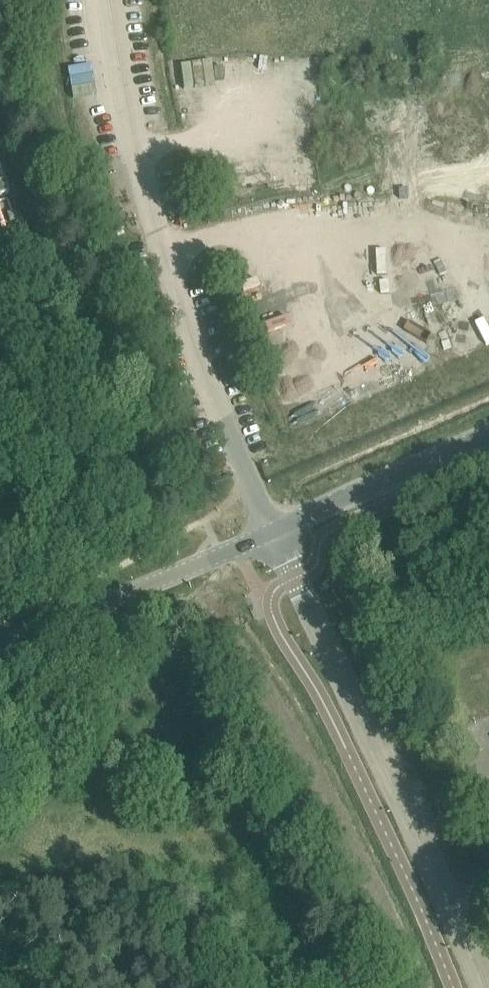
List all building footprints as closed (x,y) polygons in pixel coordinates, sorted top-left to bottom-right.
[(9,194),(4,181),(0,182),(0,197),(9,194)]
